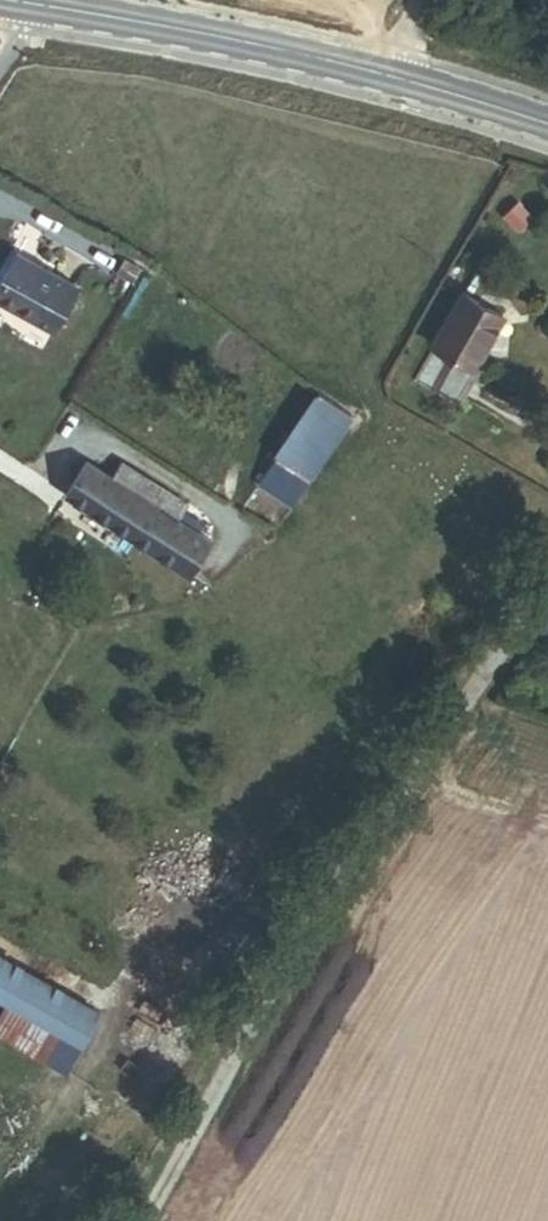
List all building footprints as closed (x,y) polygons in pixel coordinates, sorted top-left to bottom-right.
[(23,336),(78,369),(100,333),(44,300),(23,336)] [(451,371),(491,393),(517,346),(477,324),(451,371)] [(297,495),(326,513),(370,442),(341,424),(297,495)] [(193,549),(203,534),(141,492),(131,505),(92,479),(69,513),(201,603),(224,570),(193,549)] [(8,1039),(81,1081),(99,1051),(0,994),(0,1035),(8,1039)] [(8,1039),(0,1053),(0,1077),(64,1113),(81,1081),(8,1039)]
